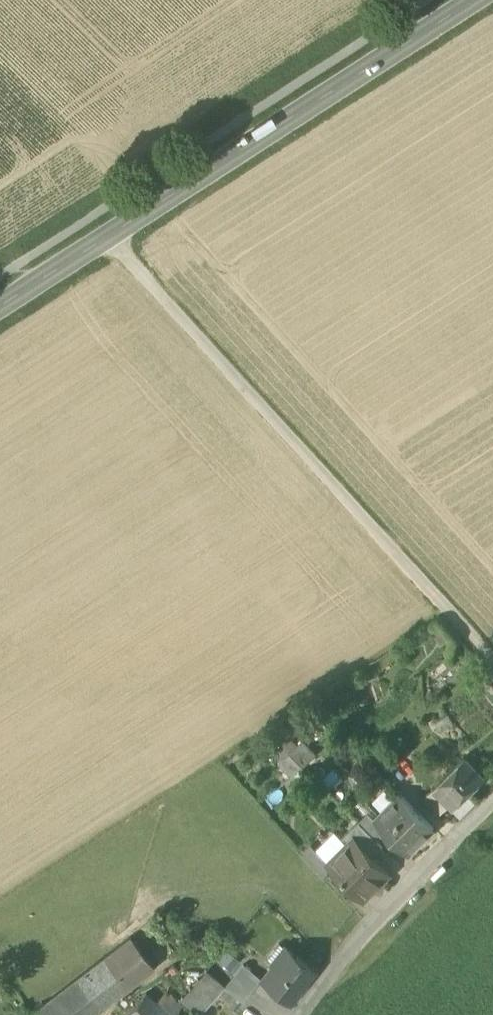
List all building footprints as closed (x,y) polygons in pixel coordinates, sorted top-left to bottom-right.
[(304,738),(278,760),(291,775),(316,752),(304,738)] [(442,795),(446,799),(476,768),(456,748),(426,779),(442,795)] [(414,792),(430,807),(442,795),(426,779),(414,792)] [(385,832),(406,854),(433,828),(401,795),(376,820),(374,821),(385,832)] [(354,839),(372,858),(383,848),(376,841),(385,832),(374,821),(376,820),(368,813),(358,823),(357,822),(341,839),(348,845),(354,839)] [(328,864),(362,898),(388,873),(372,858),(354,839),(348,845),(328,864)] [(128,937),(76,977),(100,1008),(152,967),(128,937)] [(275,966),(287,950),(278,943),(266,959),(275,966)] [(263,981),(288,1001),(291,997),(294,999),(304,986),(301,985),(313,970),(288,950),(287,950),(275,966),(263,981)] [(235,997),(242,1002),(260,979),(242,965),(233,977),(233,976),(224,987),(224,988),(235,997)] [(224,988),(224,987),(205,970),(178,1001),(193,1014),(200,1014),(224,988)] [(33,1014),(91,1014),(100,1008),(76,977),(31,1013),(33,1014)] [(144,994),(126,1014),(167,1014),(144,994)] [(227,1005),(219,1014),(240,1014),(227,1005)]
